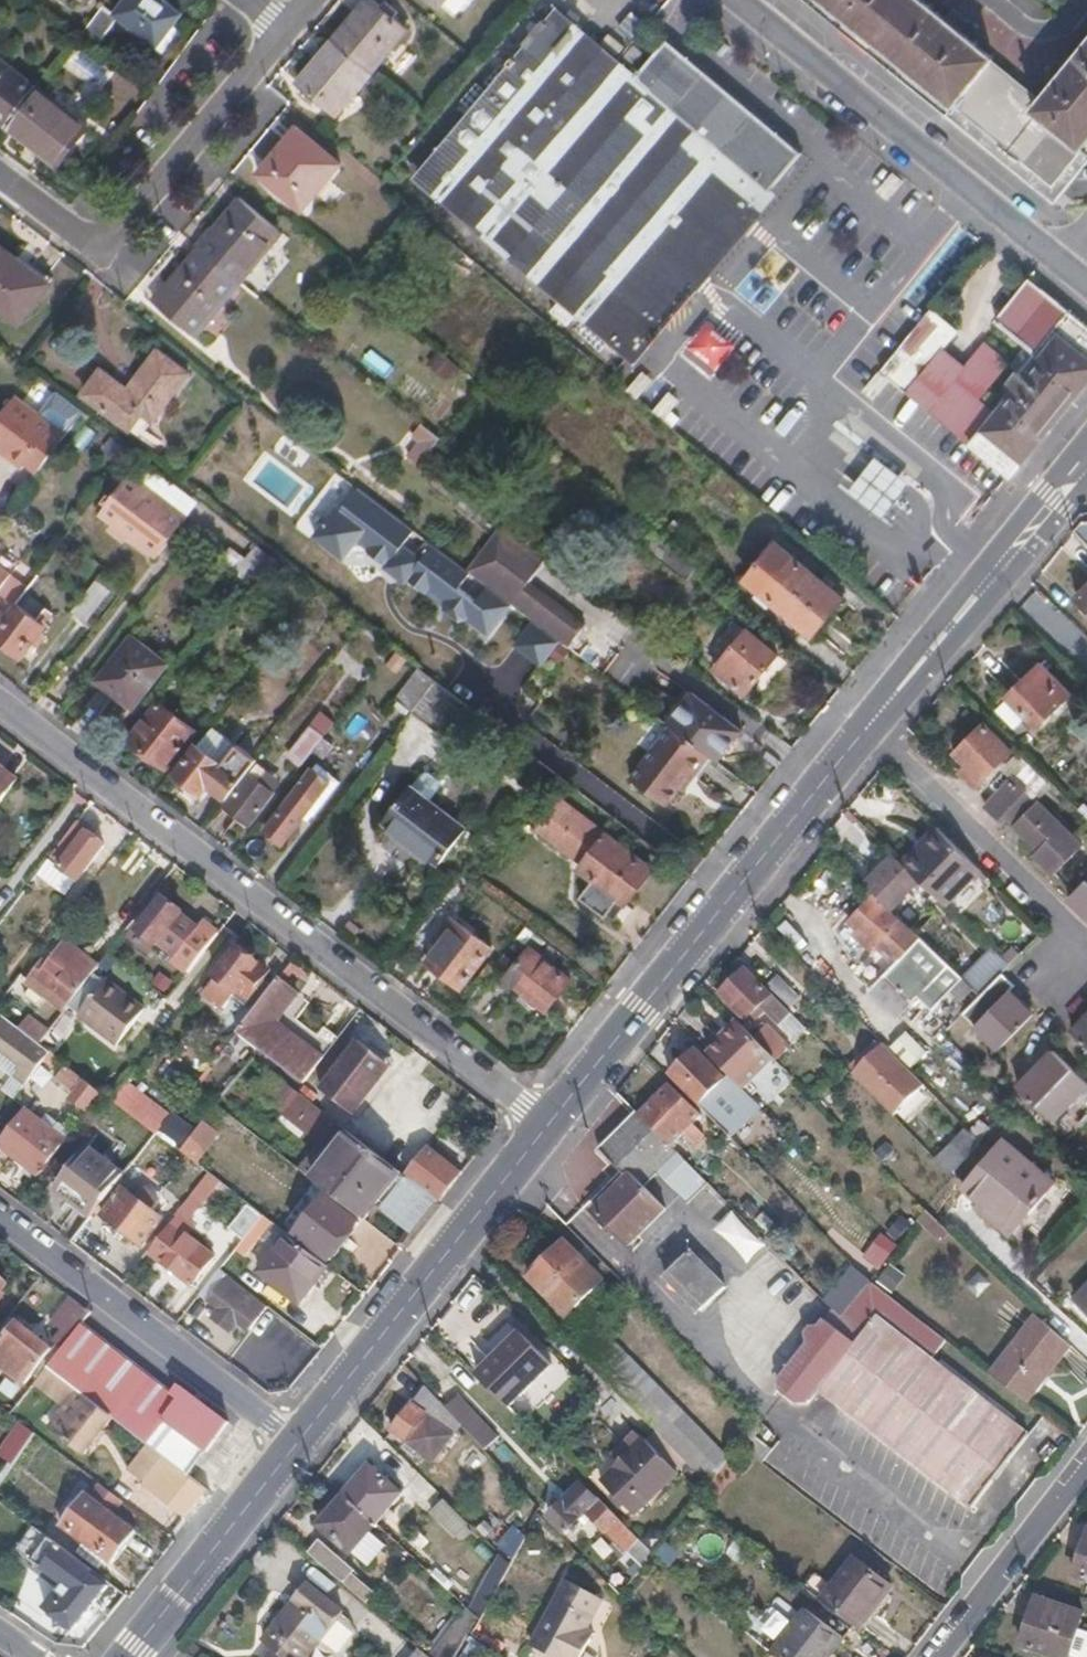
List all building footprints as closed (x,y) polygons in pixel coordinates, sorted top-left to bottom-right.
[(104,9),(82,38),(97,49),(118,20),(158,50),(183,16),(162,0),(127,0),(114,17),(104,9)] [(372,74),(408,31),(370,0),(368,0),(333,42),(372,74)] [(442,5),(455,16),(468,0),(446,0),(442,5)] [(918,0),(826,0),(1051,184),(1086,140),(1086,46),(1073,63),(1065,57),(1054,71),(1061,78),(1040,104),(989,62),(991,60),(959,33),(966,25),(951,12),(943,21),(918,0)] [(796,163),(662,48),(630,87),(612,71),(553,20),(543,31),(524,54),(418,179),(560,300),(550,312),(565,325),(576,313),(629,358),(700,275),(747,221),(796,163)] [(519,50),(524,54),(543,31),(538,27),(519,50)] [(338,116),(372,74),(333,42),(298,84),(338,116)] [(8,127),(38,89),(0,59),(0,121),(8,127)] [(38,89),(8,127),(60,168),(90,130),(38,89)] [(302,211),(340,165),(297,130),(259,176),(302,211)] [(240,199),(197,250),(240,286),(282,234),(240,199)] [(747,221),(700,275),(707,280),(753,226),(747,221)] [(20,324),(50,284),(0,246),(0,310),(20,324)] [(240,286),(197,250),(154,302),(197,337),(240,286)] [(1086,379),(1086,329),(1029,281),(996,323),(1042,359),(1026,377),(1019,372),(1009,385),(1016,391),(996,415),(956,383),(966,370),(942,350),(957,333),(932,311),(881,374),(1009,477),(1086,379)] [(143,413),(155,422),(191,374),(159,350),(128,389),(103,370),(85,394),(131,430),(143,413)] [(18,396),(0,419),(0,444),(13,454),(10,458),(35,478),(68,434),(18,396)] [(419,423),(402,449),(422,462),(439,436),(419,423)] [(848,493),(883,520),(905,492),(910,485),(875,458),(863,474),(848,493)] [(753,522),(766,504),(720,469),(706,487),(753,522)] [(130,475),(100,514),(157,557),(188,518),(130,475)] [(487,641),(513,608),(465,571),(350,480),(305,536),(342,564),(360,541),(487,641)] [(1083,520),(1074,531),(1086,544),(1086,521),(1083,520)] [(543,559),(499,527),(465,571),(513,608),(528,621),(559,642),(566,648),(582,626),(525,583),(543,559)] [(685,582),(695,568),(653,532),(641,546),(685,582)] [(273,555),(261,546),(250,561),(235,549),(223,565),(250,585),(273,555)] [(762,565),(827,619),(843,600),(778,546),(762,565)] [(39,575),(19,561),(0,586),(0,595),(14,606),(17,604),(39,575)] [(812,636),(827,619),(762,565),(747,582),(812,636)] [(1076,597),(1086,609),(1086,586),(1076,597)] [(73,611),(87,622),(105,598),(91,588),(73,611)] [(0,626),(0,639),(23,657),(46,627),(44,625),(52,615),(44,608),(36,619),(17,604),(14,606),(0,626)] [(541,668),(559,642),(528,621),(510,646),(541,668)] [(715,670),(745,695),(778,654),(749,630),(715,670)] [(134,708),(169,662),(132,635),(98,681),(134,708)] [(1008,697),(1037,727),(1070,695),(1041,665),(1008,697)] [(414,713),(437,681),(420,668),(396,698),(414,713)] [(442,722),(457,703),(436,687),(408,723),(422,734),(435,717),(442,722)] [(951,701),(958,694),(953,689),(946,696),(951,701)] [(693,698),(671,728),(709,757),(719,764),(740,734),(693,698)] [(196,731),(159,702),(129,740),(167,769),(196,731)] [(982,782),(1015,749),(987,722),(954,754),(965,765),(961,770),(972,780),(976,777),(982,782)] [(709,757),(671,728),(632,780),(666,805),(678,790),(687,777),(692,781),(709,757)] [(314,750),(323,738),(313,729),(297,750),(308,758),(314,750)] [(333,745),(323,738),(314,750),(323,758),(333,745)] [(209,785),(224,765),(195,742),(173,772),(202,794),(209,785)] [(228,799),(255,764),(237,750),(224,765),(209,785),(228,799)] [(0,768),(0,804),(17,781),(0,768)] [(250,774),(225,806),(250,825),(274,794),(270,790),(278,779),(268,771),(260,782),(250,774)] [(266,830),(284,843),(329,785),(311,771),(266,830)] [(682,793),(692,781),(687,777),(678,790),(682,793)] [(985,809),(998,820),(1022,796),(1010,784),(985,809)] [(440,865),(467,829),(411,786),(383,823),(440,865)] [(593,879),(580,895),(607,916),(620,899),(626,904),(653,868),(561,801),(539,831),(584,864),(580,869),(593,879)] [(1033,856),(1052,875),(1082,845),(1039,803),(1014,828),(1037,852),(1033,856)] [(977,867),(934,825),(910,848),(914,852),(903,862),(921,880),(939,898),(950,888),(953,891),(977,867)] [(77,826),(51,859),(78,881),(104,846),(77,826)] [(914,852),(910,848),(898,859),(903,862),(914,852)] [(864,883),(891,908),(921,880),(903,862),(898,859),(894,854),(864,883)] [(65,898),(78,881),(51,859),(38,877),(65,898)] [(1072,897),(1070,899),(1086,916),(1086,882),(1072,897)] [(164,897),(138,931),(156,945),(161,938),(180,954),(200,929),(181,914),(182,912),(164,897)] [(931,1013),(948,1029),(963,1013),(981,995),(963,978),(945,961),(911,928),(909,929),(874,897),(850,923),(858,931),(854,936),(872,952),(882,943),(891,951),(898,943),(906,952),(869,989),(898,1017),(911,1003),(921,1012),(928,1006),(933,1011),(931,1013)] [(445,940),(428,962),(463,988),(492,949),(452,919),(440,936),(445,940)] [(26,983),(65,1012),(66,1011),(94,974),(99,968),(65,941),(46,966),(42,962),(26,983)] [(531,948),(506,979),(547,1011),(572,979),(531,948)] [(981,995),(1001,973),(1009,965),(992,948),(963,978),(981,995)] [(237,992),(248,1000),(264,980),(269,973),(237,949),(202,995),(222,1011),(237,992)] [(719,996),(745,1022),(762,1005),(774,1017),(779,1013),(784,1017),(787,1014),(743,971),(719,996)] [(981,995),(963,1013),(974,1023),(973,1024),(999,1050),(1034,1014),(1010,989),(1014,985),(1001,973),(981,995)] [(94,974),(66,1011),(77,1020),(105,983),(94,974)] [(779,975),(768,986),(790,1009),(801,998),(779,975)] [(274,1061),(293,1036),(276,1022),(299,993),(279,979),(273,987),(257,1008),(237,1034),(274,1061)] [(248,1000),(257,1008),(273,987),(264,980),(248,1000)] [(105,983),(77,1020),(115,1049),(144,1012),(105,983)] [(722,1006),(690,1037),(725,1072),(756,1041),(722,1006)] [(1073,1030),(1084,1041),(1086,1044),(1086,1015),(1073,1030)] [(50,1054),(39,1046),(0,1016),(0,1064),(15,1076),(26,1086),(50,1054)] [(767,1028),(758,1038),(770,1050),(779,1040),(767,1028)] [(357,1042),(344,1032),(323,1058),(307,1079),(321,1089),(357,1042)] [(293,1036),(274,1061),(304,1083),(307,1079),(323,1058),(293,1036)] [(877,1038),(845,1069),(904,1128),(937,1097),(877,1038)] [(391,1068),(358,1043),(322,1091),(354,1116),(391,1068)] [(685,1092),(683,1093),(694,1104),(725,1136),(753,1108),(722,1076),(694,1049),(668,1074),(685,1092)] [(1065,1062),(1053,1050),(1018,1085),(1053,1121),(1086,1087),(1086,1084),(1065,1062)] [(89,1113),(102,1095),(67,1068),(59,1079),(77,1092),(71,1099),(89,1113)] [(753,1108),(757,1105),(725,1072),(722,1076),(753,1108)] [(405,1177),(271,1073),(256,1092),(286,1115),(281,1121),(302,1136),(305,1132),(320,1144),(300,1171),(365,1222),(376,1207),(412,1235),(438,1202),(405,1177)] [(669,1085),(637,1114),(671,1147),(683,1135),(693,1146),(703,1136),(693,1125),(702,1116),(669,1085)] [(154,1135),(157,1137),(171,1118),(151,1103),(147,1108),(123,1090),(113,1103),(154,1135)] [(40,1176),(67,1142),(25,1110),(0,1144),(0,1146),(40,1176)] [(671,1147),(637,1114),(599,1151),(737,1286),(768,1253),(671,1147)] [(952,1177),(980,1141),(966,1127),(935,1159),(952,1177)] [(202,1145),(192,1137),(179,1154),(189,1162),(202,1145)] [(1054,1182),(1003,1140),(962,1188),(1013,1231),(1054,1182)] [(438,1202),(461,1172),(429,1147),(405,1177),(438,1202)] [(91,1218),(123,1175),(86,1148),(54,1191),(91,1218)] [(217,1183),(207,1176),(180,1213),(176,1218),(178,1219),(152,1254),(156,1257),(151,1264),(178,1286),(182,1279),(191,1286),(213,1258),(186,1237),(195,1226),(189,1222),(217,1183)] [(143,1246),(162,1220),(124,1190),(104,1217),(143,1246)] [(296,1235),(330,1261),(357,1226),(323,1200),(296,1235)] [(243,1243),(262,1218),(250,1208),(231,1234),(243,1243)] [(895,1246),(880,1234),(868,1249),(882,1261),(895,1246)] [(299,1305),(327,1268),(285,1236),(258,1273),(299,1305)] [(564,1317),(602,1281),(564,1242),(527,1279),(564,1317)] [(691,1249),(663,1278),(699,1314),(728,1285),(691,1249)] [(854,1266),(826,1301),(832,1307),(841,1316),(868,1282),(869,1281),(854,1266)] [(248,1332),(266,1308),(225,1277),(208,1300),(219,1308),(212,1318),(231,1333),(237,1324),(248,1332)] [(812,1347),(807,1352),(806,1351),(798,1360),(800,1362),(798,1364),(787,1367),(778,1379),(778,1390),(795,1403),(806,1401),(817,1388),(971,1508),(1001,1468),(1027,1435),(930,1359),(944,1341),(868,1282),(841,1316),(832,1307),(817,1326),(809,1327),(804,1333),(805,1341),(812,1347)] [(1086,1311),(1086,1284),(1074,1298),(1086,1311)] [(48,1337),(64,1349),(92,1314),(75,1302),(48,1337)] [(113,1419),(120,1425),(139,1400),(154,1380),(103,1342),(112,1330),(92,1314),(64,1349),(48,1370),(77,1391),(113,1419)] [(1035,1314),(990,1374),(1026,1403),(1070,1348),(1035,1314)] [(0,1348),(0,1367),(25,1386),(52,1351),(18,1324),(0,1348)] [(584,1326),(568,1342),(708,1485),(728,1459),(613,1341),(605,1348),(584,1326)] [(520,1334),(476,1376),(508,1408),(552,1367),(520,1334)] [(40,1381),(69,1402),(77,1391),(48,1370),(40,1381)] [(154,1380),(139,1400),(166,1420),(183,1397),(156,1377),(154,1380)] [(460,1425),(424,1386),(390,1431),(431,1462),(460,1425)] [(456,1390),(444,1401),(465,1422),(477,1411),(456,1390)] [(85,1455),(113,1419),(77,1391),(69,1402),(49,1428),(85,1455)] [(183,1397),(166,1420),(208,1452),(228,1424),(186,1393),(183,1397)] [(0,1449),(0,1457),(13,1465),(33,1432),(16,1422),(0,1449)] [(677,1475),(644,1441),(601,1483),(635,1517),(677,1475)] [(160,1456),(145,1444),(126,1470),(141,1482),(160,1456)] [(472,1478),(488,1461),(470,1444),(454,1460),(472,1478)] [(204,1491),(163,1461),(143,1488),(182,1519),(204,1491)] [(87,1474),(124,1503),(133,1493),(95,1464),(87,1474)] [(369,1466),(343,1497),(375,1526),(402,1494),(369,1466)] [(205,1490),(211,1482),(196,1471),(192,1468),(187,1475),(205,1490)] [(618,1520),(597,1498),(595,1500),(580,1484),(547,1517),(563,1533),(585,1512),(605,1532),(618,1520)] [(112,1564),(135,1532),(105,1509),(85,1494),(60,1526),(82,1542),(112,1564)] [(375,1526),(343,1497),(317,1527),(351,1555),(352,1553),(368,1566),(385,1545),(370,1532),(375,1526)] [(605,1532),(625,1552),(638,1539),(618,1520),(605,1532)] [(88,1572),(90,1569),(38,1529),(26,1545),(20,1552),(33,1562),(63,1585),(57,1592),(67,1600),(54,1616),(74,1632),(108,1587),(88,1572)] [(515,1530),(496,1551),(499,1554),(509,1564),(524,1537),(515,1530)] [(652,1556),(653,1555),(638,1539),(625,1552),(642,1568),(652,1556)] [(1074,1577),(1086,1581),(1086,1539),(1074,1577)] [(317,1541),(306,1553),(366,1604),(375,1594),(351,1574),(353,1572),(317,1541)] [(499,1554),(468,1609),(480,1619),(509,1564),(499,1554)] [(853,1558),(819,1600),(859,1631),(893,1589),(853,1558)] [(406,1576),(390,1596),(424,1623),(440,1603),(406,1576)] [(529,1646),(549,1656),(581,1656),(594,1633),(587,1628),(602,1602),(565,1580),(529,1646)] [(315,1646),(341,1613),(306,1587),(264,1641),(274,1649),(268,1656),(306,1656),(315,1646)] [(1021,1646),(1053,1656),(1086,1656),(1086,1633),(1079,1630),(1084,1613),(1037,1597),(1021,1646)] [(428,1656),(459,1656),(471,1635),(480,1619),(468,1609),(466,1608),(428,1656)] [(771,1654),(775,1656),(831,1656),(844,1640),(806,1610),(771,1654)] [(351,1620),(341,1613),(315,1646),(326,1655),(339,1656),(355,1632),(351,1620)]
